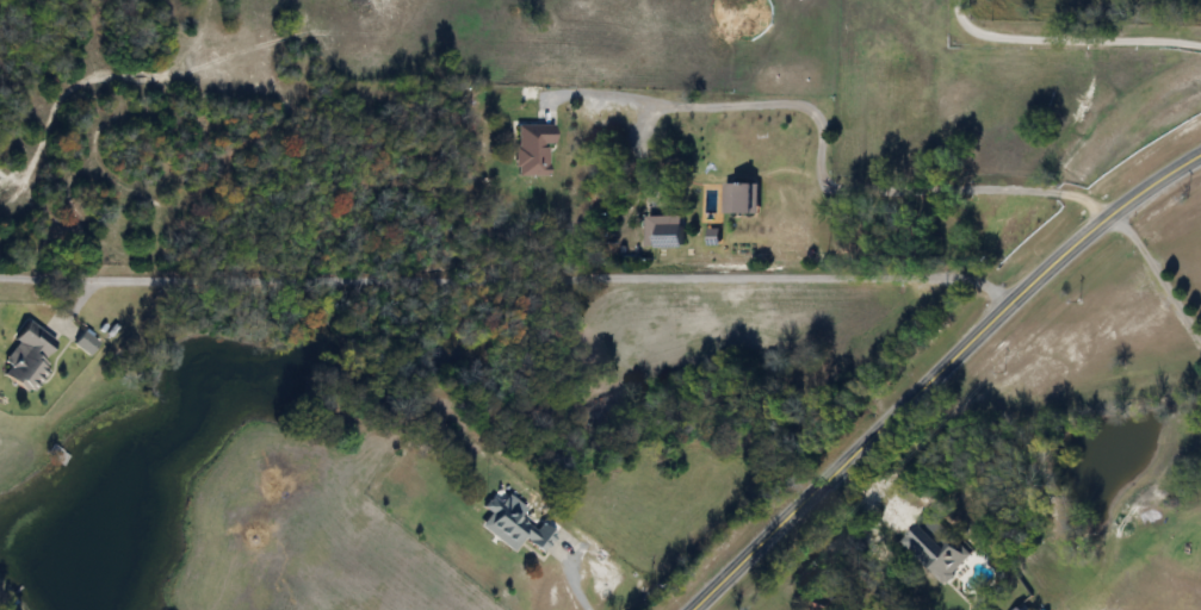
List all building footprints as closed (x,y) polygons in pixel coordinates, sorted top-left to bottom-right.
[(56,343),(30,323),(1,360),(10,367),(3,375),(29,395),(49,368),(41,362),(56,343)] [(479,525),(513,552),(524,538),(542,552),(556,534),(541,522),(535,530),(491,495),(482,507),(489,513),(479,525)] [(973,558),(949,534),(924,559),(948,583),(973,558)] [(834,596),(821,592),(816,609),(830,609),(834,596)]
